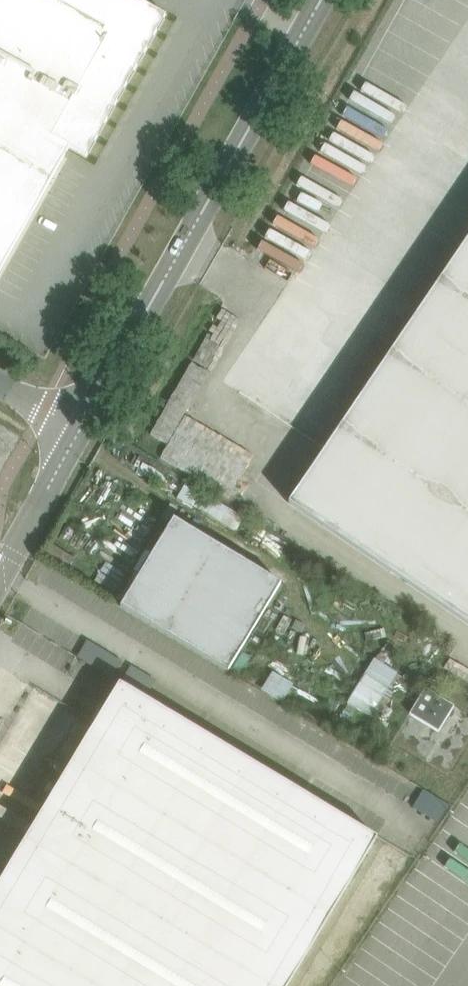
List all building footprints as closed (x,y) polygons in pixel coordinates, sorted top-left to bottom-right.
[(70,146),(87,156),(123,91),(165,14),(146,4),(148,0),(0,0),(0,270),(70,146)] [(290,503),(467,624),(467,240),(290,503)] [(122,606),(227,672),(228,670),(281,583),(174,519),(122,606)] [(78,656),(113,675),(123,658),(87,639),(78,656)] [(373,657),(347,702),(370,715),(396,670),(373,657)] [(377,837),(120,683),(0,883),(0,985),(288,985),(377,837)] [(425,688),(410,713),(439,731),(454,705),(425,688)] [(421,791),(415,809),(441,818),(447,800),(421,791)]
